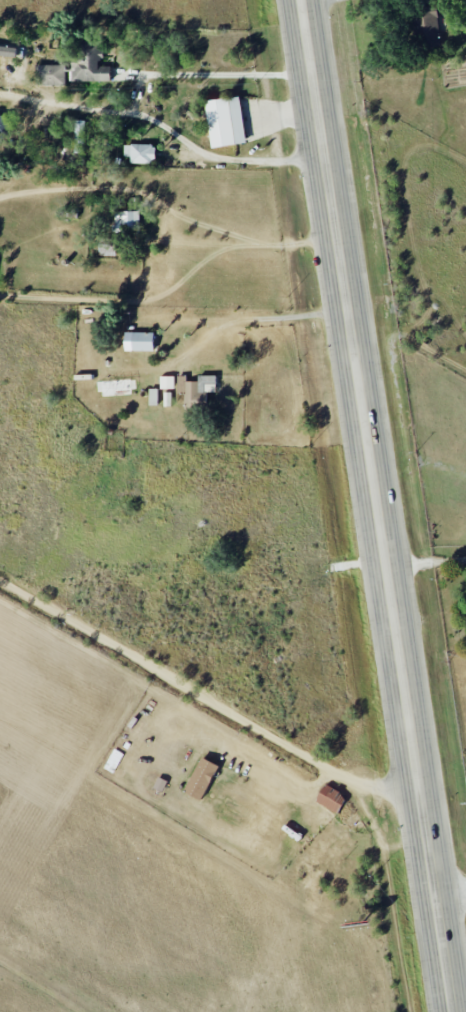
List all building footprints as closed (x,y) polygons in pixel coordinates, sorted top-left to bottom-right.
[(442,44),(436,6),(416,9),(422,48),(442,44)] [(73,81),(110,82),(110,66),(102,66),(102,41),(73,41),(73,81)] [(16,58),(17,49),(0,46),(0,56),(16,58)] [(65,65),(36,65),(36,86),(65,86),(65,65)] [(241,97),(206,101),(210,148),(246,144),(241,97)] [(10,135),(9,114),(0,115),(0,135),(10,135)] [(86,121),(76,120),(75,154),(85,154),(86,121)] [(131,163),(156,163),(156,145),(125,144),(125,156),(131,156),(131,163)] [(139,211),(115,212),(115,229),(140,228),(139,211)] [(125,352),(154,352),(154,333),(125,333),(125,352)] [(161,389),(174,389),(175,376),(161,376),(161,389)] [(216,376),(198,376),(198,382),(186,382),(186,376),(177,376),(177,393),(185,393),(185,403),(207,403),(207,392),(216,393),(216,376)] [(157,406),(158,389),(150,389),(149,405),(157,406)] [(202,800),(218,766),(201,758),(184,792),(202,800)] [(154,788),(163,792),(168,781),(159,777),(154,788)] [(347,797),(325,784),(315,802),(337,814),(347,797)]
